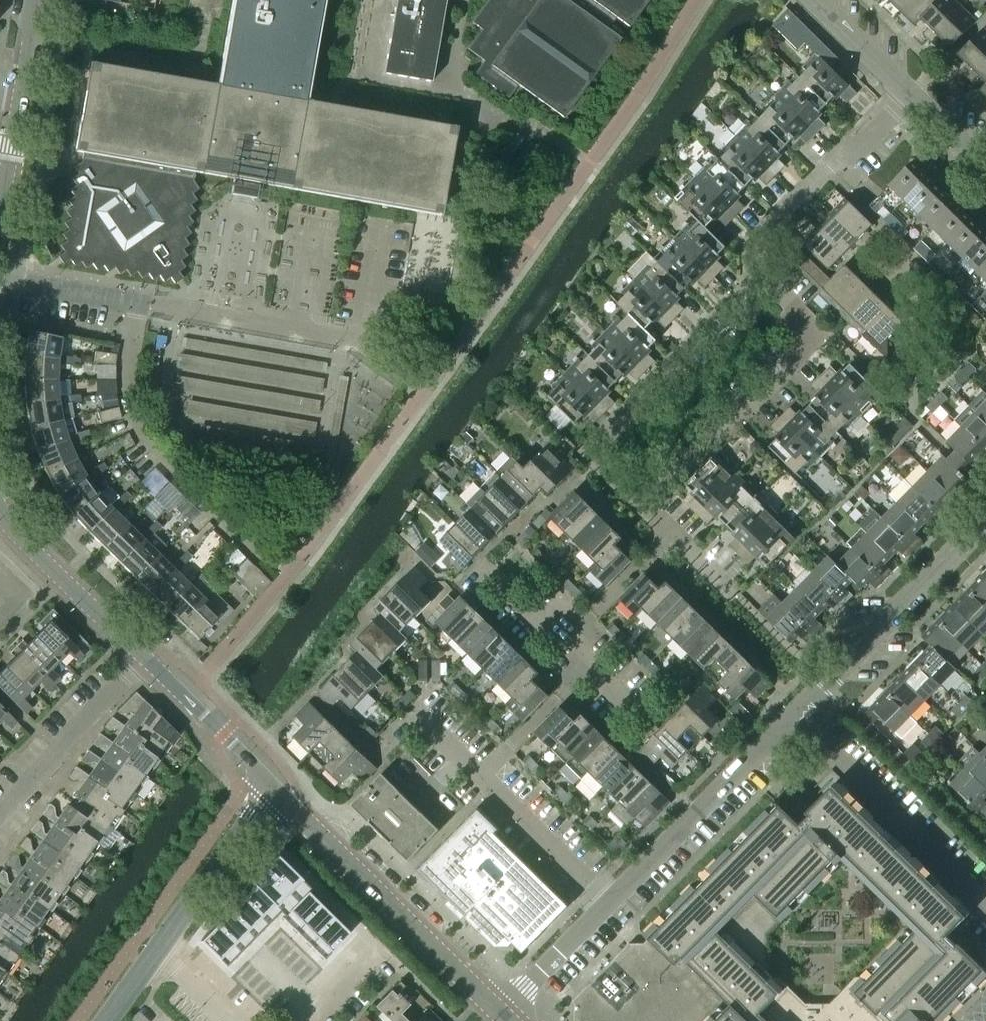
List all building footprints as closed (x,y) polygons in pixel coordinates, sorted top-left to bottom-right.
[(457,128),(306,101),(324,0),(233,0),(218,86),(91,63),(75,151),(83,153),(81,162),(74,168),(78,174),(72,179),(76,185),(70,190),(74,197),(68,201),(72,208),(66,212),(70,219),(64,223),(68,230),(62,234),(66,241),(60,246),(65,252),(58,257),(63,265),(70,260),(75,267),(81,262),(86,269),(92,264),(97,271),(103,266),(108,273),(114,268),(119,275),(126,270),(130,277),(137,272),(141,279),(148,274),(153,281),(159,276),(164,283),(170,278),(175,285),(183,279),(178,272),(185,268),(180,261),(187,257),(182,250),(189,245),(184,239),(191,234),(186,228),(193,223),(188,217),(195,212),(190,206),(197,201),(192,194),(198,190),(193,182),(194,173),(234,180),(231,195),(257,199),(259,184),(441,216),(457,128)] [(383,74),(431,82),(445,0),(396,0),(383,74)] [(649,0),(489,0),(472,23),(482,30),(467,50),(484,61),(474,74),(508,99),(517,86),(563,119),(620,39),(607,30),(615,18),(629,28),(649,0)] [(910,0),(887,0),(899,12),(910,0)] [(939,0),(910,0),(899,12),(914,27),(921,20),(920,19),(939,0)] [(961,7),(954,0),(939,0),(920,19),(921,20),(929,28),(923,35),(929,41),(961,7)] [(950,48),(976,22),(961,7),(929,41),(934,46),(940,39),(950,48)] [(857,94),(830,67),(838,59),(789,10),(773,26),(798,51),(805,44),(816,54),(803,68),(806,71),(800,78),(827,105),(838,94),(847,104),(857,94)] [(985,57),(985,31),(983,29),(957,55),(967,65),(961,72),(966,77),(985,57)] [(966,77),(972,83),(978,76),(985,84),(985,57),(966,77)] [(827,105),(800,78),(793,85),(787,79),(784,83),(786,85),(776,95),(816,135),(825,125),(816,116),(827,105)] [(816,135),(776,95),(766,105),(763,103),(760,106),(766,112),(759,119),(787,146),(797,135),(807,145),(816,135)] [(787,146),(759,119),(752,126),(747,120),(743,124),(746,126),(735,136),(776,176),(785,166),(776,157),(787,146)] [(776,176),(735,136),(725,146),(723,144),(720,148),(726,153),(719,160),(746,187),(757,176),(766,186),(776,176)] [(746,187),(719,160),(712,167),(706,162),(703,165),(705,167),(695,177),(735,217),(745,208),(735,198),(746,187)] [(904,201),(927,177),(912,163),(889,186),(904,201)] [(735,217),(695,177),(685,188),(683,186),(680,189),(686,194),(678,202),(698,222),(699,221),(706,228),(717,218),(726,227),(735,217)] [(919,215),(942,192),(927,177),(904,201),(919,215)] [(933,229),(956,206),(942,192),(919,215),(933,229)] [(873,226),(847,201),(833,215),(858,240),(873,226)] [(948,243),(971,220),(956,206),(933,229),(948,243)] [(858,240),(833,215),(818,230),(844,256),(858,240)] [(963,258),(985,234),(971,220),(948,243),(963,258)] [(726,248),(706,228),(699,221),(698,222),(692,228),(686,222),(683,225),(685,228),(674,238),(715,278),(724,268),(715,259),(726,248)] [(844,256),(818,230),(803,245),(829,270),(844,256)] [(985,263),(985,235),(985,234),(963,258),(977,272),(985,263)] [(715,278),(674,238),(664,248),(662,246),(659,249),(665,256),(658,262),(685,289),(696,278),(705,288),(715,278)] [(785,255),(790,260),(800,250),(795,245),(785,255)] [(790,260),(795,265),(805,255),(800,250),(790,260)] [(795,265),(800,270),(810,260),(805,255),(795,265)] [(800,270),(805,275),(815,265),(810,260),(800,270)] [(685,289),(658,262),(651,269),(645,264),(642,267),(644,269),(634,280),(675,319),(684,310),(675,300),(685,289)] [(977,272),(985,281),(985,263),(977,272)] [(805,275),(811,280),(820,270),(815,265),(805,275)] [(835,306),(860,280),(845,265),(830,280),(821,290),(820,291),(835,306)] [(811,280),(815,285),(825,275),(820,270),(811,280)] [(815,285),(821,290),(830,280),(825,275),(815,285)] [(675,319),(634,280),(624,290),(622,288),(619,291),(630,302),(623,309),(645,331),(646,330),(656,320),(665,329),(675,319)] [(849,320),(875,294),(860,280),(835,306),(849,320)] [(864,334),(889,309),(875,294),(849,320),(864,334)] [(657,341),(646,330),(645,331),(623,309),(629,316),(622,322),(617,316),(613,319),(616,321),(605,332),(646,371),(655,362),(646,353),(657,341)] [(879,349),(904,323),(889,309),(864,334),(879,349)] [(58,356),(61,338),(29,331),(24,356),(58,359),(58,356)] [(646,371),(605,332),(595,342),(593,340),(590,343),(596,349),(589,356),(616,383),(627,372),(636,381),(646,371)] [(116,364),(117,352),(95,350),(94,362),(116,364)] [(57,380),(58,365),(67,365),(68,357),(58,356),(58,359),(24,356),(24,371),(23,380),(57,380)] [(616,383),(589,356),(582,363),(576,357),(573,360),(575,362),(565,373),(605,413),(615,403),(605,394),(616,383)] [(79,366),(80,359),(68,357),(67,365),(79,366)] [(976,370),(969,363),(962,371),(969,377),(976,370)] [(878,392),(869,383),(851,365),(840,376),(830,367),(821,376),(861,416),(874,403),(871,399),(878,392)] [(969,377),(962,371),(955,378),(961,385),(969,377)] [(605,413),(565,373),(555,383),(553,381),(550,384),(555,390),(548,397),(575,424),(587,413),(596,422),(605,413)] [(861,416),(821,376),(811,386),(821,395),(810,406),(837,433),(844,426),(850,432),(853,429),(851,426),(861,416)] [(116,390),(116,382),(115,379),(93,380),(94,392),(116,390)] [(58,397),(57,380),(23,380),(24,395),(25,404),(58,400),(58,397)] [(948,399),(941,392),(933,400),(940,406),(948,399)] [(81,402),(80,395),(68,396),(69,404),(71,404),(81,402)] [(62,421),(62,420),(73,418),(71,404),(69,404),(68,396),(58,397),(58,400),(25,404),(28,419),(29,428),(62,421)] [(940,406),(933,400),(926,407),(933,414),(940,406)] [(976,413),(985,423),(985,403),(976,413)] [(837,433),(810,406),(799,417),(790,408),(780,417),(821,457),(831,447),(833,449),(836,446),(830,440),(837,433)] [(122,418),(119,407),(98,413),(101,424),(122,418)] [(976,413),(962,428),(985,451),(985,423),(976,413)] [(821,457),(780,417),(771,427),(780,436),(769,448),(796,475),(804,467),(807,471),(821,457)] [(67,437),(65,431),(62,421),(29,428),(34,443),(35,446),(36,452),(68,440),(67,437)] [(962,428),(947,443),(956,452),(973,468),(985,455),(985,451),(962,428)] [(90,437),(88,430),(76,434),(79,442),(90,437)] [(75,459),(70,445),(79,442),(76,434),(67,437),(68,440),(36,452),(42,466),(46,474),(75,459)] [(575,469),(561,455),(551,465),(540,454),(525,469),(524,470),(543,488),(542,489),(549,496),(575,469)] [(975,487),(964,477),(944,456),(929,472),(926,469),(925,469),(952,496),(959,489),(966,496),(975,487)] [(543,488),(524,470),(525,469),(518,462),(512,457),(496,473),(528,504),(542,489),(543,488)] [(697,515),(737,474),(724,461),(720,465),(713,458),(686,485),(697,496),(688,506),(697,515)] [(87,478),(84,474),(76,459),(75,459),(46,474),(53,487),(58,496),(58,497),(87,478)] [(97,476),(107,469),(103,463),(92,469),(97,476)] [(99,495),(89,482),(97,476),(92,469),(84,474),(87,478),(58,497),(72,515),(99,495)] [(952,496),(925,469),(924,470),(927,473),(914,487),(911,484),(910,485),(944,519),(952,511),(945,503),(952,496)] [(528,504),(496,473),(481,488),(512,519),(528,504)] [(754,498),(747,492),(753,486),(750,483),(748,485),(737,474),(697,515),(707,525),(716,515),(727,526),(754,498)] [(910,485),(904,479),(889,495),(895,500),(922,527),(929,520),(936,527),(944,519),(910,485)] [(109,506),(117,500),(122,506),(130,496),(126,492),(118,498),(108,486),(99,495),(72,515),(87,532),(112,509),(109,506)] [(512,519),(481,488),(466,504),(472,509),(498,534),(512,519)] [(566,534),(591,508),(575,492),(555,513),(549,507),(541,515),(547,521),(550,518),(566,534)] [(181,514),(190,504),(184,498),(174,508),(181,514)] [(738,555),(778,515),(768,505),(770,503),(767,500),(761,506),(754,498),(727,526),(738,537),(729,546),(738,555)] [(104,549),(128,525),(116,513),(122,506),(117,500),(109,506),(112,509),(87,532),(104,549)] [(922,527),(895,500),(894,501),(897,504),(883,518),(880,515),(879,516),(914,550),(922,541),(915,534),(922,527)] [(581,549),(607,523),(591,508),(566,534),(581,549)] [(498,534),(472,509),(457,524),(483,549),(498,534)] [(539,529),(547,521),(541,515),(533,524),(539,529)] [(769,567),(796,539),(788,532),(794,526),(791,523),(789,525),(778,515),(738,555),(748,565),(758,555),(769,567)] [(914,550),(879,516),(882,519),(868,533),(865,530),(864,531),(892,558),(899,551),(906,558),(914,550)] [(154,534),(161,527),(155,521),(148,529),(153,535),(154,534)] [(616,546),(623,539),(607,523),(581,549),(596,563),(597,564),(615,545),(616,546)] [(483,549),(457,524),(441,541),(452,552),(443,562),(457,576),(483,549)] [(525,532),(531,538),(539,529),(533,524),(525,532)] [(120,565),(143,540),(140,537),(128,525),(104,549),(120,565)] [(892,558),(864,531),(862,528),(847,543),(850,546),(849,546),(884,581),(892,572),(885,565),(892,558)] [(136,580),(159,555),(158,554),(166,546),(154,534),(153,535),(148,529),(140,537),(143,540),(120,565),(136,580)] [(516,540),(522,546),(531,538),(525,532),(516,540)] [(631,561),(616,546),(615,545),(597,564),(596,563),(589,570),(606,587),(631,561)] [(884,581),(849,546),(849,547),(852,550),(838,564),(835,561),(834,562),(862,589),(868,582),(876,589),(884,581)] [(544,556),(536,548),(530,554),(538,562),(544,556)] [(184,565),(192,557),(186,551),(178,559),(184,565)] [(174,570),(171,567),(159,555),(136,580),(151,595),(174,570)] [(553,564),(544,556),(538,562),(547,570),(553,564)] [(862,589),(834,562),(829,557),(814,572),(811,569),(810,570),(845,604),(853,596),(845,588),(852,582),(861,590),(862,589)] [(167,610),(189,585),(176,573),(184,565),(178,559),(171,567),(174,570),(151,595),(167,610)] [(268,582),(256,569),(245,559),(230,574),(253,597),(268,582)] [(420,590),(430,581),(415,567),(390,593),(415,618),(431,602),(420,590)] [(845,604),(810,570),(809,571),(812,574),(799,588),(796,585),(795,585),(822,612),(829,605),(837,612),(845,604)] [(661,590),(660,589),(645,574),(620,600),(636,616),(643,610),(643,609),(661,590)] [(983,576),(968,591),(985,608),(985,579),(983,576)] [(575,587),(566,578),(561,584),(569,593),(575,587)] [(182,625),(205,601),(202,597),(209,590),(215,595),(216,594),(223,587),(217,582),(209,590),(198,579),(190,586),(189,585),(167,610),(182,625)] [(658,624),(683,598),(667,582),(660,589),(661,590),(643,609),(643,610),(658,624)] [(822,612),(795,585),(794,586),(797,589),(784,603),(781,600),(780,601),(773,593),(772,593),(815,635),(823,626),(815,619),(822,612)] [(583,595),(575,587),(569,593),(577,601),(583,595)] [(224,621),(233,611),(216,594),(215,595),(209,590),(202,597),(205,601),(182,625),(197,640),(220,617),(224,621)] [(968,591),(953,606),(983,635),(985,632),(985,608),(968,591)] [(415,618),(390,593),(374,609),(381,615),(382,615),(401,633),(401,632),(415,618)] [(815,635),(772,593),(757,610),(791,644),(799,636),(806,643),(815,635)] [(452,638),(477,613),(462,597),(436,623),(452,638)] [(673,639),(698,613),(683,598),(658,624),(673,639)] [(983,635),(953,606),(938,622),(968,651),(983,635)] [(74,647),(82,639),(52,609),(39,622),(44,627),(35,637),(60,661),(68,653),(77,661),(83,655),(74,647)] [(468,654),(493,628),(477,613),(452,638),(468,654)] [(689,654),(714,629),(698,613),(673,639),(689,654)] [(382,615),(381,615),(367,630),(392,655),(408,639),(401,632),(401,633),(382,615)] [(968,651),(938,622),(922,638),(931,646),(932,646),(947,661),(947,660),(953,666),(968,651)] [(621,631),(612,623),(606,629),(615,637),(621,631)] [(483,669),(508,643),(493,628),(468,654),(483,669)] [(704,669),(729,644),(714,629),(689,654),(704,669)] [(392,655),(367,630),(351,646),(357,653),(358,652),(377,671),(378,670),(392,655)] [(629,640),(621,631),(615,637),(623,646),(629,640)] [(60,661),(35,637),(25,646),(20,641),(15,647),(54,685),(60,679),(51,670),(60,661)] [(499,684),(524,658),(508,643),(483,669),(499,684)] [(719,684),(744,659),(729,644),(704,669),(719,684)] [(953,666),(947,660),(947,661),(932,646),(931,646),(916,662),(940,686),(956,669),(953,666)] [(54,685),(15,647),(10,652),(15,657),(6,666),(31,691),(40,682),(48,690),(54,685)] [(358,652),(357,653),(343,668),(369,693),(385,677),(378,670),(377,671),(358,652)] [(651,661),(643,653),(637,659),(645,667),(651,661)] [(428,670),(427,658),(419,658),(419,670),(428,670)] [(441,670),(441,658),(432,658),(432,670),(441,670)] [(533,681),(540,674),(524,658),(499,684),(513,698),(514,699),(533,680),(533,681)] [(770,684),(744,659),(719,684),(735,700),(747,689),(756,699),(770,684)] [(660,670),(651,661),(645,667),(654,676),(660,670)] [(940,686),(916,662),(901,677),(925,701),(940,686)] [(985,675),(985,668),(982,665),(975,673),(982,679),(985,675)] [(6,666),(0,672),(0,689),(25,714),(31,708),(23,699),(31,691),(6,666)] [(369,693),(343,668),(318,694),(332,708),(342,698),(353,709),(369,693)] [(428,681),(428,670),(419,670),(419,681),(428,681)] [(441,681),(441,670),(432,670),(432,681),(441,681)] [(687,691),(695,683),(689,677),(681,685),(687,691)] [(925,701),(901,677),(886,693),(910,716),(925,701)] [(549,696),(533,681),(533,680),(514,699),(513,698),(507,705),(523,722),(549,696)] [(678,688),(670,680),(664,686),(672,694),(681,685),(678,688)] [(462,690),(454,682),(448,688),(456,696),(462,690)] [(672,694),(678,700),(687,691),(681,685),(672,694)] [(720,721),(708,709),(718,700),(704,686),(678,712),(704,737),(720,721)] [(410,703),(418,694),(412,688),(404,697),(410,703)] [(471,699),(462,690),(456,696),(465,705),(471,699)] [(178,734),(136,693),(117,712),(121,715),(130,713),(135,716),(126,728),(126,729),(143,741),(137,749),(158,763),(172,744),(168,742),(174,733),(178,735),(178,734)] [(917,723),(910,716),(886,693),(870,709),(901,740),(917,723)] [(966,710),(973,703),(966,696),(959,704),(966,710)] [(410,703),(404,697),(396,705),(402,711),(410,703)] [(310,753),(335,728),(309,702),(295,716),(305,726),(294,738),(310,753)] [(958,718),(966,710),(959,704),(951,711),(958,718)] [(0,706),(0,722),(2,720),(11,729),(17,722),(0,706)] [(576,722),(560,707),(535,733),(551,749),(576,723),(576,722)] [(492,720),(484,712),(479,718),(486,726),(492,720)] [(704,737),(678,712),(663,727),(689,752),(704,737)] [(566,764),(573,757),(598,731),(582,716),(576,722),(576,723),(551,749),(566,764)] [(137,749),(143,741),(126,729),(126,728),(111,717),(104,728),(109,731),(118,729),(123,733),(115,744),(114,745),(131,758),(125,765),(146,780),(158,763),(137,749)] [(501,729),(492,720),(486,726),(495,735),(501,729)] [(372,741),(378,735),(369,727),(363,733),(372,741)] [(689,752),(663,727),(638,753),(652,767),(662,757),(673,768),(689,752)] [(935,741),(943,734),(936,727),(929,735),(935,741)] [(326,769),(351,743),(335,728),(310,753),(326,769)] [(589,772),(614,747),(598,731),(573,757),(588,772),(589,772)] [(125,765),(131,758),(114,745),(115,744),(100,734),(92,744),(97,748),(106,746),(111,750),(103,761),(102,762),(119,774),(113,782),(134,796),(146,780),(125,765)] [(928,749),(935,741),(929,735),(921,742),(928,749)] [(725,746),(716,738),(710,743),(719,752),(725,746)] [(377,768),(351,743),(326,769),(342,784),(353,773),(363,783),(377,768)] [(604,787),(629,762),(614,747),(589,772),(588,772),(582,779),(598,795),(604,788),(604,787)] [(978,751),(974,748),(961,762),(964,765),(963,766),(985,788),(985,758),(978,751)] [(113,782),(119,774),(102,762),(103,761),(88,750),(80,761),(85,764),(94,763),(99,766),(91,778),(90,779),(108,791),(102,799),(122,813),(134,796),(113,782)] [(537,764),(528,755),(522,761),(531,769),(537,764)] [(619,802),(644,777),(629,762),(604,787),(604,788),(619,802)] [(545,772),(537,764),(531,769),(539,778),(545,772)] [(963,766),(962,767),(965,770),(952,784),(949,781),(947,782),(982,816),(985,812),(985,802),(983,800),(985,797),(985,788),(963,766)] [(102,799),(108,791),(90,779),(91,778),(76,767),(68,777),(73,781),(82,779),(87,783),(79,794),(77,793),(76,795),(94,808),(89,814),(110,829),(122,813),(102,799)] [(439,831),(397,789),(382,775),(352,806),(409,862),(439,831)] [(644,777),(619,802),(611,811),(627,827),(635,818),(645,828),(671,802),(644,777)] [(985,977),(985,972),(958,944),(957,946),(947,937),(970,914),(836,783),(809,810),(795,795),(782,808),(776,803),(645,936),(651,942),(646,947),(643,944),(629,944),(573,1002),(574,1003),(575,1020),(943,1020),(985,977)] [(567,794),(559,786),(553,792),(561,800),(567,794)] [(576,802),(567,794),(561,800),(570,808),(576,802)] [(110,829),(89,814),(86,819),(68,806),(67,807),(68,809),(60,820),(55,817),(54,807),(49,804),(42,814),(57,825),(74,837),(79,831),(95,843),(96,842),(99,845),(110,829)] [(568,907),(540,879),(496,836),(502,830),(478,807),(416,870),(449,902),(451,900),(465,914),(463,916),(495,947),(508,946),(512,942),(523,953),(568,907)] [(598,824),(590,816),(584,822),(592,830),(598,824)] [(95,843),(79,831),(74,837),(57,825),(48,837),(43,833),(42,824),(37,821),(30,831),(45,842),(62,854),(67,847),(84,860),(84,859),(88,861),(99,845),(96,842),(95,843)] [(628,845),(618,835),(608,845),(613,850),(625,849),(628,845)] [(84,860),(67,847),(62,854),(45,842),(37,853),(32,850),(30,840),(25,837),(18,848),(33,858),(50,870),(55,864),(72,876),(72,875),(76,878),(88,861),(84,859),(84,860)] [(50,870),(33,858),(25,870),(20,866),(18,857),(13,854),(6,864),(21,875),(38,887),(43,880),(63,895),(76,878),(72,875),(72,876),(55,864),(50,870)] [(312,890),(277,855),(264,868),(298,902),(308,893),(312,890)] [(298,902),(264,868),(251,881),(250,882),(255,886),(255,885),(281,911),(280,912),(284,915),(285,916),(285,915),(298,902)] [(43,880),(38,887),(21,875),(13,886),(8,883),(6,874),(2,870),(0,872),(0,885),(9,892),(26,904),(31,896),(52,911),(63,895),(43,880)] [(255,885),(255,886),(242,899),(268,925),(280,912),(281,911),(255,885)] [(9,892),(1,903),(0,902),(0,910),(14,920),(19,913),(39,928),(52,911),(31,896),(26,904),(9,892)] [(296,932),(321,906),(308,893),(298,902),(285,915),(285,916),(284,915),(281,918),(296,932)] [(268,925),(242,899),(228,913),(254,938),(268,925)] [(309,945),(335,920),(321,906),(296,932),(309,945)] [(19,913),(14,920),(0,910),(0,934),(21,950),(25,944),(27,946),(39,928),(19,913)] [(254,938),(228,913),(215,926),(241,952),(254,938)] [(324,960),(349,934),(335,920),(309,945),(324,960)] [(241,952),(215,926),(201,941),(226,966),(241,952)] [(0,934),(0,970),(6,974),(19,956),(17,955),(21,950),(0,934)] [(409,994),(410,993),(399,982),(380,1001),(381,1003),(378,1007),(376,1005),(374,1007),(389,1020),(406,1020),(400,1015),(415,999),(409,994)] [(430,1016),(432,1014),(427,1010),(416,1020),(436,1020),(430,1016)]
